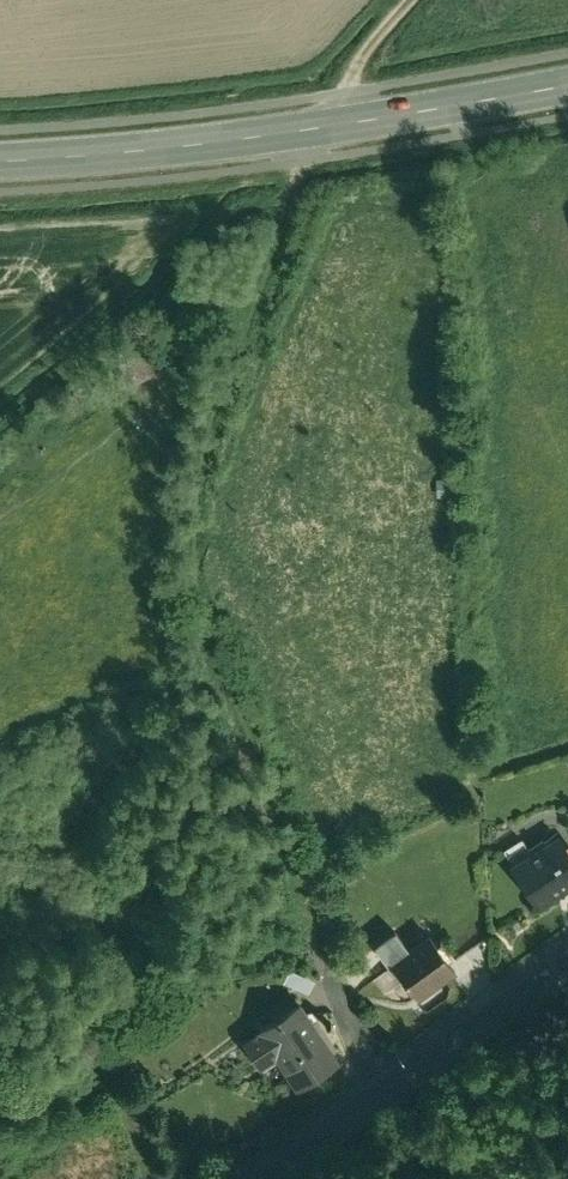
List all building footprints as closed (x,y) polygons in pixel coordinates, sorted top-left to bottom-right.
[(123,364),(134,387),(164,372),(152,349),(123,364)] [(540,924),(567,906),(567,855),(562,845),(531,865),(523,853),(502,866),(540,924)] [(373,964),(388,983),(409,965),(394,947),(373,964)] [(419,1019),(458,986),(427,950),(409,965),(388,983),(392,987),(403,1000),(419,1019)] [(314,998),(290,985),(282,999),(306,1013),(314,998)] [(403,1000),(392,987),(376,1000),(387,1013),(403,1000)] [(339,1080),(303,1016),(240,1052),(258,1083),(275,1073),(294,1106),(339,1080)]
